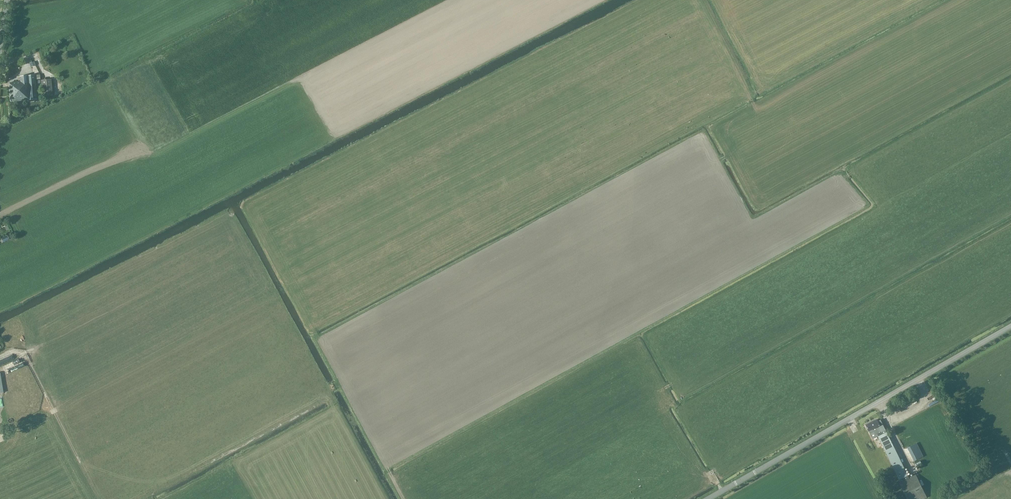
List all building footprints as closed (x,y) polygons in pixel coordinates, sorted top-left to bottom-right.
[(10,88),(9,88),(11,102),(38,99),(36,79),(41,79),(40,75),(20,76),(21,81),(10,82),(10,88)] [(52,79),(41,80),(43,96),(53,95),(52,79)] [(11,359),(8,352),(0,356),(0,364),(11,359)] [(878,436),(877,434),(886,430),(881,420),(878,421),(877,419),(868,423),(865,424),(867,428),(870,434),(873,439),(878,436)] [(877,434),(878,436),(901,482),(899,483),(907,498),(922,498),(927,497),(916,474),(909,477),(886,430),(877,434)] [(917,443),(904,450),(911,463),(924,457),(917,443)]
